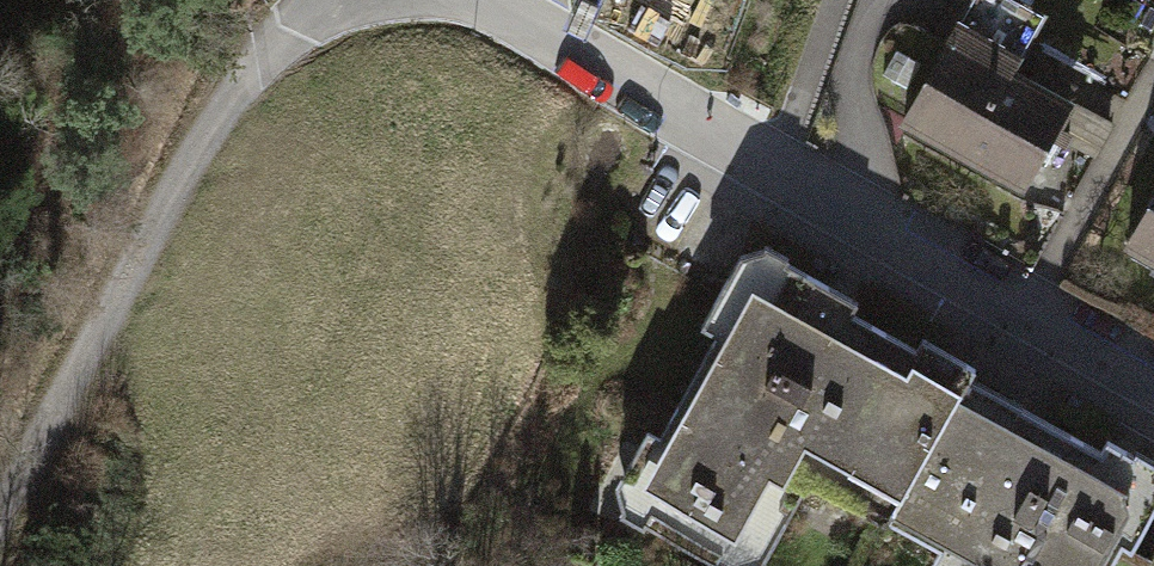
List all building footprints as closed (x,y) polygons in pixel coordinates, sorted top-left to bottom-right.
[(942,37),(1006,71),(1038,12),(1014,0),(962,0),(942,37)] [(1063,101),(1006,71),(942,37),(897,122),(1018,186),(1063,101)] [(1125,249),(1153,264),(1153,194),(1125,249)] [(815,460),(893,502),(955,389),(968,365),(942,351),(935,364),(818,300),(827,283),(781,258),(772,275),(751,264),(740,284),(720,274),(695,320),(713,330),(655,437),(645,431),(624,468),(638,475),(628,492),(651,504),(641,523),(713,561),(721,548),(741,558),(752,537),(768,546),(815,460)] [(955,389),(893,502),(884,518),(936,547),(929,560),(941,565),(1103,565),(1116,542),(1128,548),(1150,507),(1132,498),(1142,480),(1123,469),(1131,455),(1105,441),(1099,450),(1012,403),(1005,416),(955,389)]
